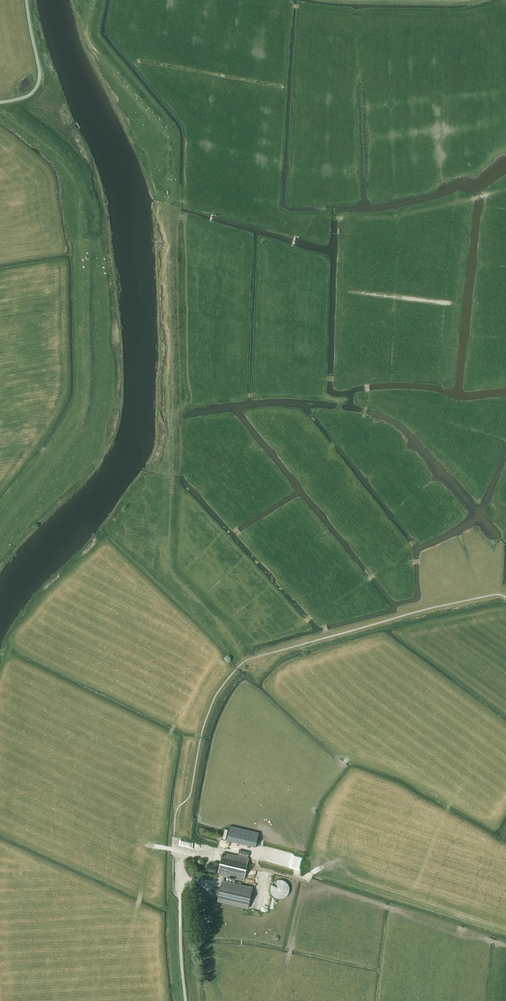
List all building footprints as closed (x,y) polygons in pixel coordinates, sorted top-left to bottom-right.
[(259,833),(230,826),(226,840),(256,847),(259,833)] [(236,878),(244,880),(249,858),(248,858),(249,852),(239,849),(238,856),(223,852),(220,863),(214,862),(213,865),(207,864),(206,870),(218,873),(218,874),(223,876),(222,880),(218,901),(249,908),(253,887),(235,883),(236,878)] [(279,898),(280,898),(282,898),(284,897),(286,896),(287,895),(288,894),(289,892),(289,890),(289,889),(289,887),(288,885),(288,884),(286,882),(285,881),(282,880),(281,880),(279,880),(277,880),(276,881),(274,882),(273,883),(272,885),(271,886),(271,888),(271,889),(271,892),(271,893),(272,894),(273,896),(275,897),(277,898),(279,898)]
